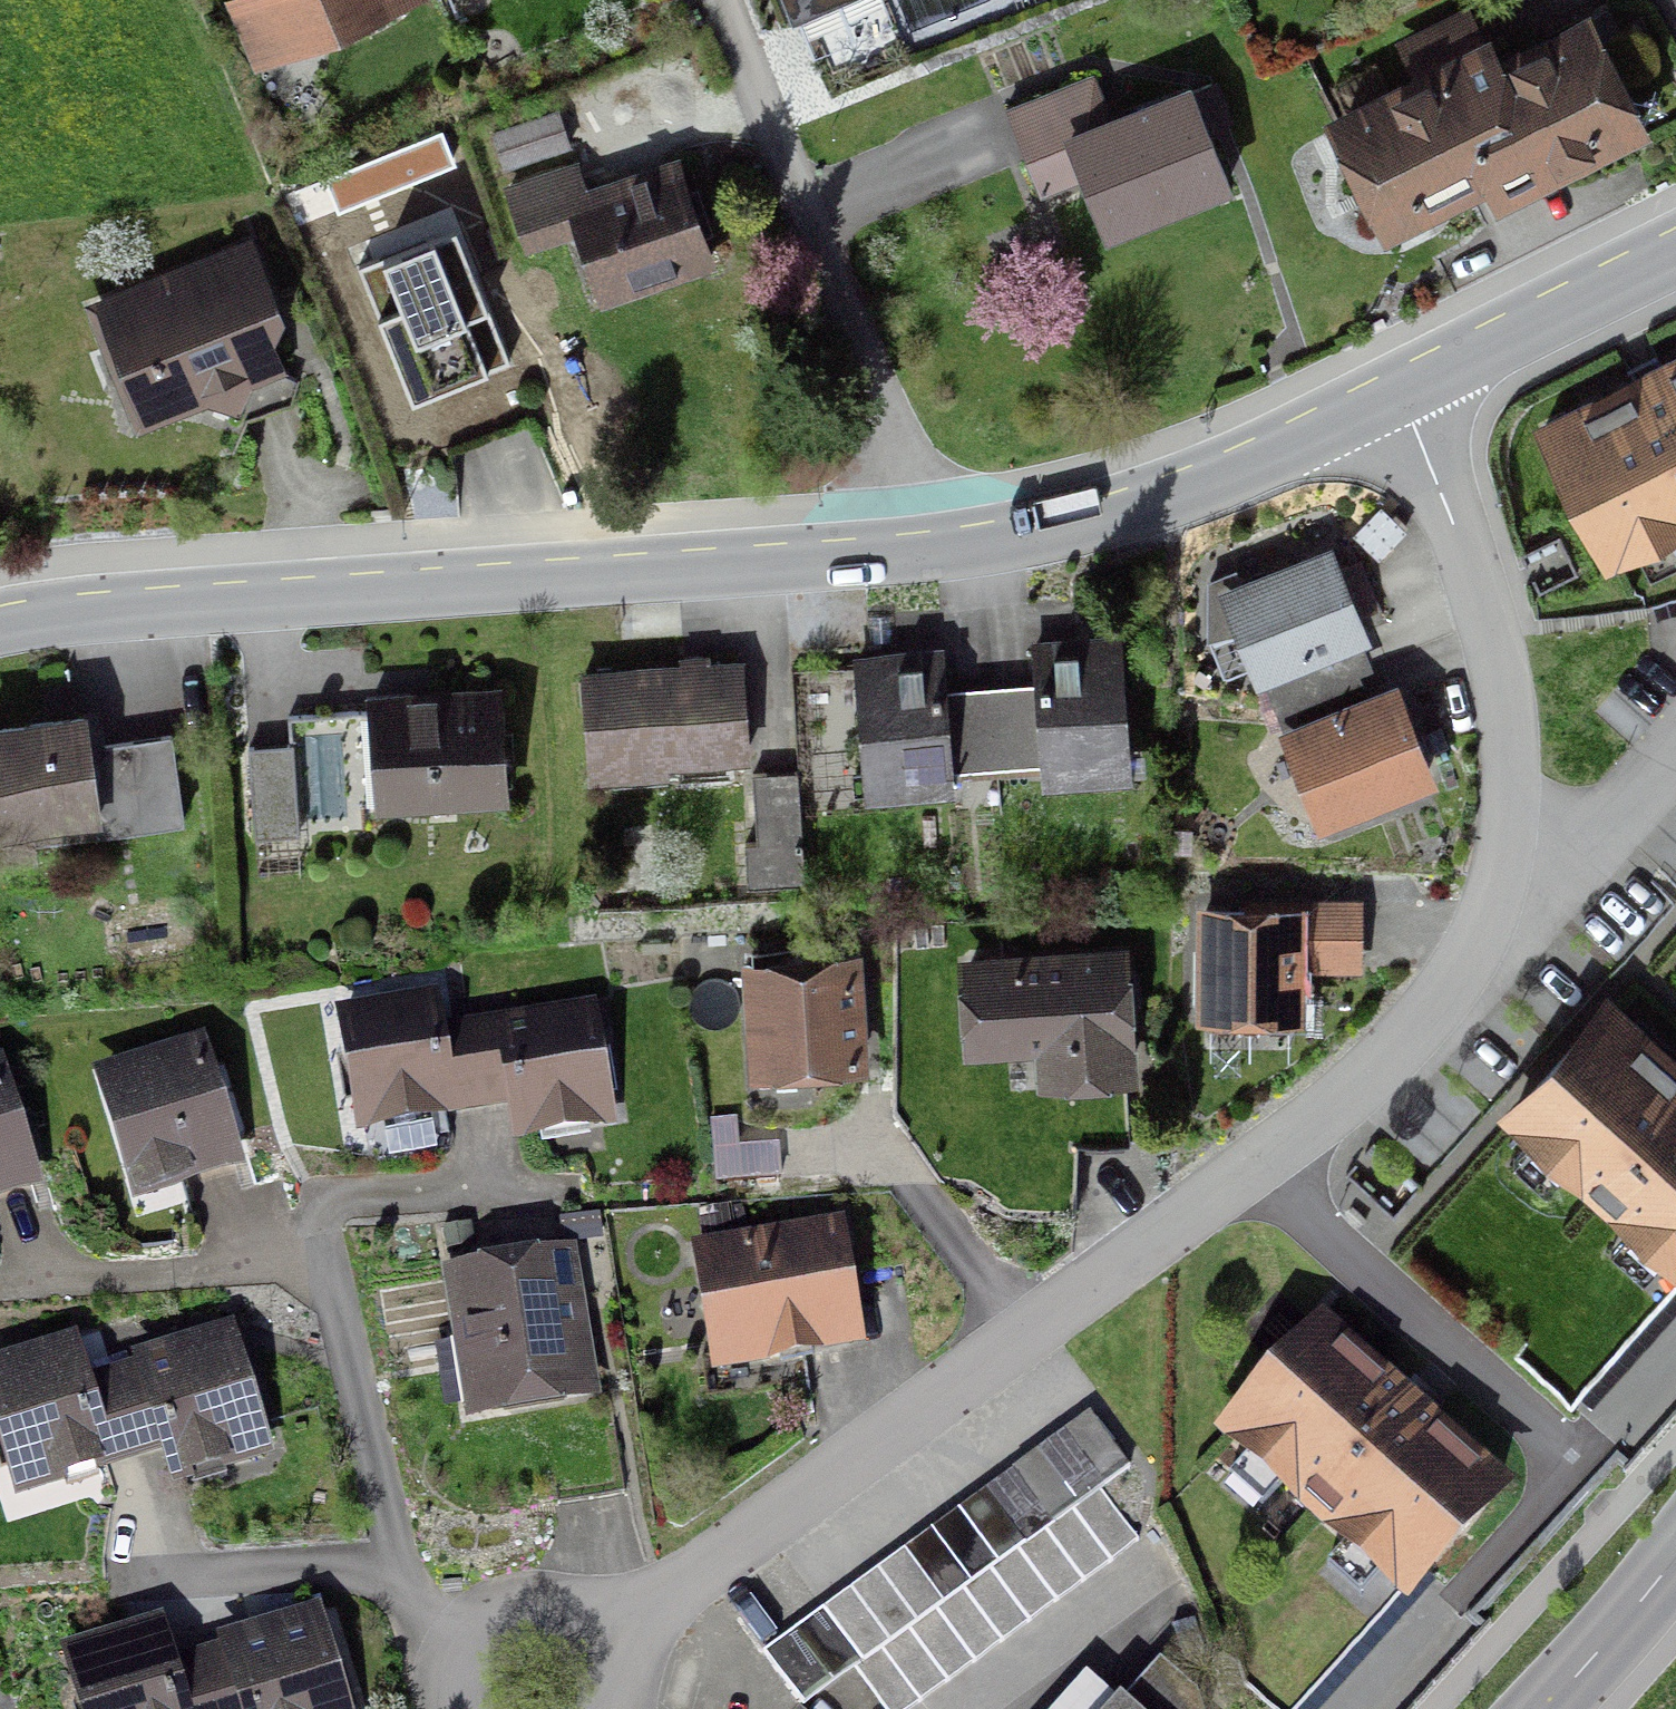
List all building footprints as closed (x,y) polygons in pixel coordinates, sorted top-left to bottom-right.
[(255,68),(419,0),(227,0),(255,68)] [(793,17),(837,0),(786,0),(793,17)] [(1484,33),(1469,3),(1396,40),(1411,70),(1323,113),(1385,239),(1489,187),(1498,205),(1652,129),(1590,3),(1500,47),(1491,29),(1484,33)] [(1094,70),(1004,106),(1040,195),(1079,179),(1103,238),(1235,185),(1212,128),(1235,119),(1218,76),(1195,85),(1191,78),(1110,110),(1094,70)] [(502,170),(572,147),(558,107),(489,130),(502,170)] [(588,183),(579,158),(502,183),(525,252),(578,234),(601,304),(718,265),(681,152),(588,183)] [(360,262),(356,264),(410,399),(510,359),(456,224),(423,237),(412,208),(349,233),(360,262)] [(254,383),(287,370),(276,338),(285,311),(248,233),(83,302),(136,431),(207,404),(239,418),(254,383)] [(1542,429),(1617,566),(1675,533),(1675,355),(1542,429)] [(1362,642),(1372,638),(1333,540),(1241,577),(1218,586),(1250,665),(1257,684),(1264,681),(1362,642)] [(1223,677),(1250,665),(1218,586),(1241,577),(1237,566),(1208,578),(1208,639),(1223,677)] [(1129,748),(1120,631),(1031,638),(1034,680),(989,684),(996,764),(1041,761),(1042,783),(1148,775),(1145,747),(1129,748)] [(1281,723),(1379,684),(1362,642),(1264,681),(1281,723)] [(996,764),(989,684),(948,687),(944,646),(854,653),(865,797),(954,790),(952,768),(996,764)] [(750,758),(743,657),(711,659),(711,651),(678,654),(678,661),(580,668),(588,781),(669,775),(668,763),(750,758)] [(1281,723),(1278,724),(1319,828),(1440,780),(1398,676),(1379,684),(1281,723)] [(510,801),(502,682),(367,691),(375,810),(510,801)] [(0,719),(0,832),(36,828),(37,839),(184,821),(173,732),(105,741),(101,706),(0,719)] [(298,834),(293,742),(248,745),(253,836),(298,834)] [(804,879),(797,769),(750,772),(754,841),(739,842),(741,883),(804,879)] [(1362,971),(1363,896),(1305,895),(1305,900),(1195,899),(1193,1018),(1306,1019),(1306,970),(1362,971)] [(1041,1049),(1043,1083),(1133,1076),(1123,948),(968,960),(975,1054),(1041,1049)] [(754,1070),(861,1063),(854,954),(747,961),(754,1070)] [(434,1120),(460,1115),(446,1022),(440,988),(335,1005),(356,1132),(383,1127),(389,1161),(439,1153),(434,1120)] [(1614,997),(1512,1110),(1675,1257),(1675,1053),(1614,997)] [(597,998),(495,1014),(510,1107),(516,1141),(540,1137),(541,1145),(591,1138),(589,1129),(617,1125),(597,998)] [(446,1022),(460,1115),(510,1107),(495,1014),(446,1022)] [(92,1066),(134,1202),(247,1168),(205,1032),(92,1066)] [(44,1189),(3,1053),(0,1054),(0,1202),(44,1189)] [(738,1116),(710,1117),(715,1183),(782,1179),(780,1142),(740,1144),(738,1116)] [(562,1242),(603,1239),(601,1215),(560,1218),(562,1242)] [(476,1246),(473,1223),(445,1226),(447,1249),(476,1246)] [(702,1247),(720,1363),(855,1342),(837,1226),(702,1247)] [(471,1414),(596,1394),(573,1251),(448,1271),(471,1414)] [(234,1319),(130,1350),(162,1454),(172,1488),(276,1457),(234,1319)] [(1227,1434),(1405,1593),(1504,1482),(1327,1324),(1227,1434)] [(118,1468),(86,1363),(77,1331),(0,1354),(0,1447),(15,1498),(118,1468)] [(118,1468),(162,1454),(130,1350),(86,1363),(118,1468)] [(857,1668),(887,1708),(906,1708),(1139,1542),(1102,1490),(1132,1469),(1092,1413),(763,1648),(805,1706),(857,1668)] [(233,1654),(250,1708),(340,1708),(315,1628),(233,1654)] [(173,1673),(162,1639),(76,1666),(90,1708),(184,1708),(173,1673)] [(233,1654),(173,1673),(184,1708),(250,1708),(233,1654)] [(1203,1694),(1162,1660),(1125,1699),(1120,1696),(1118,1700),(1085,1673),(1054,1708),(1206,1708),(1203,1694)]
